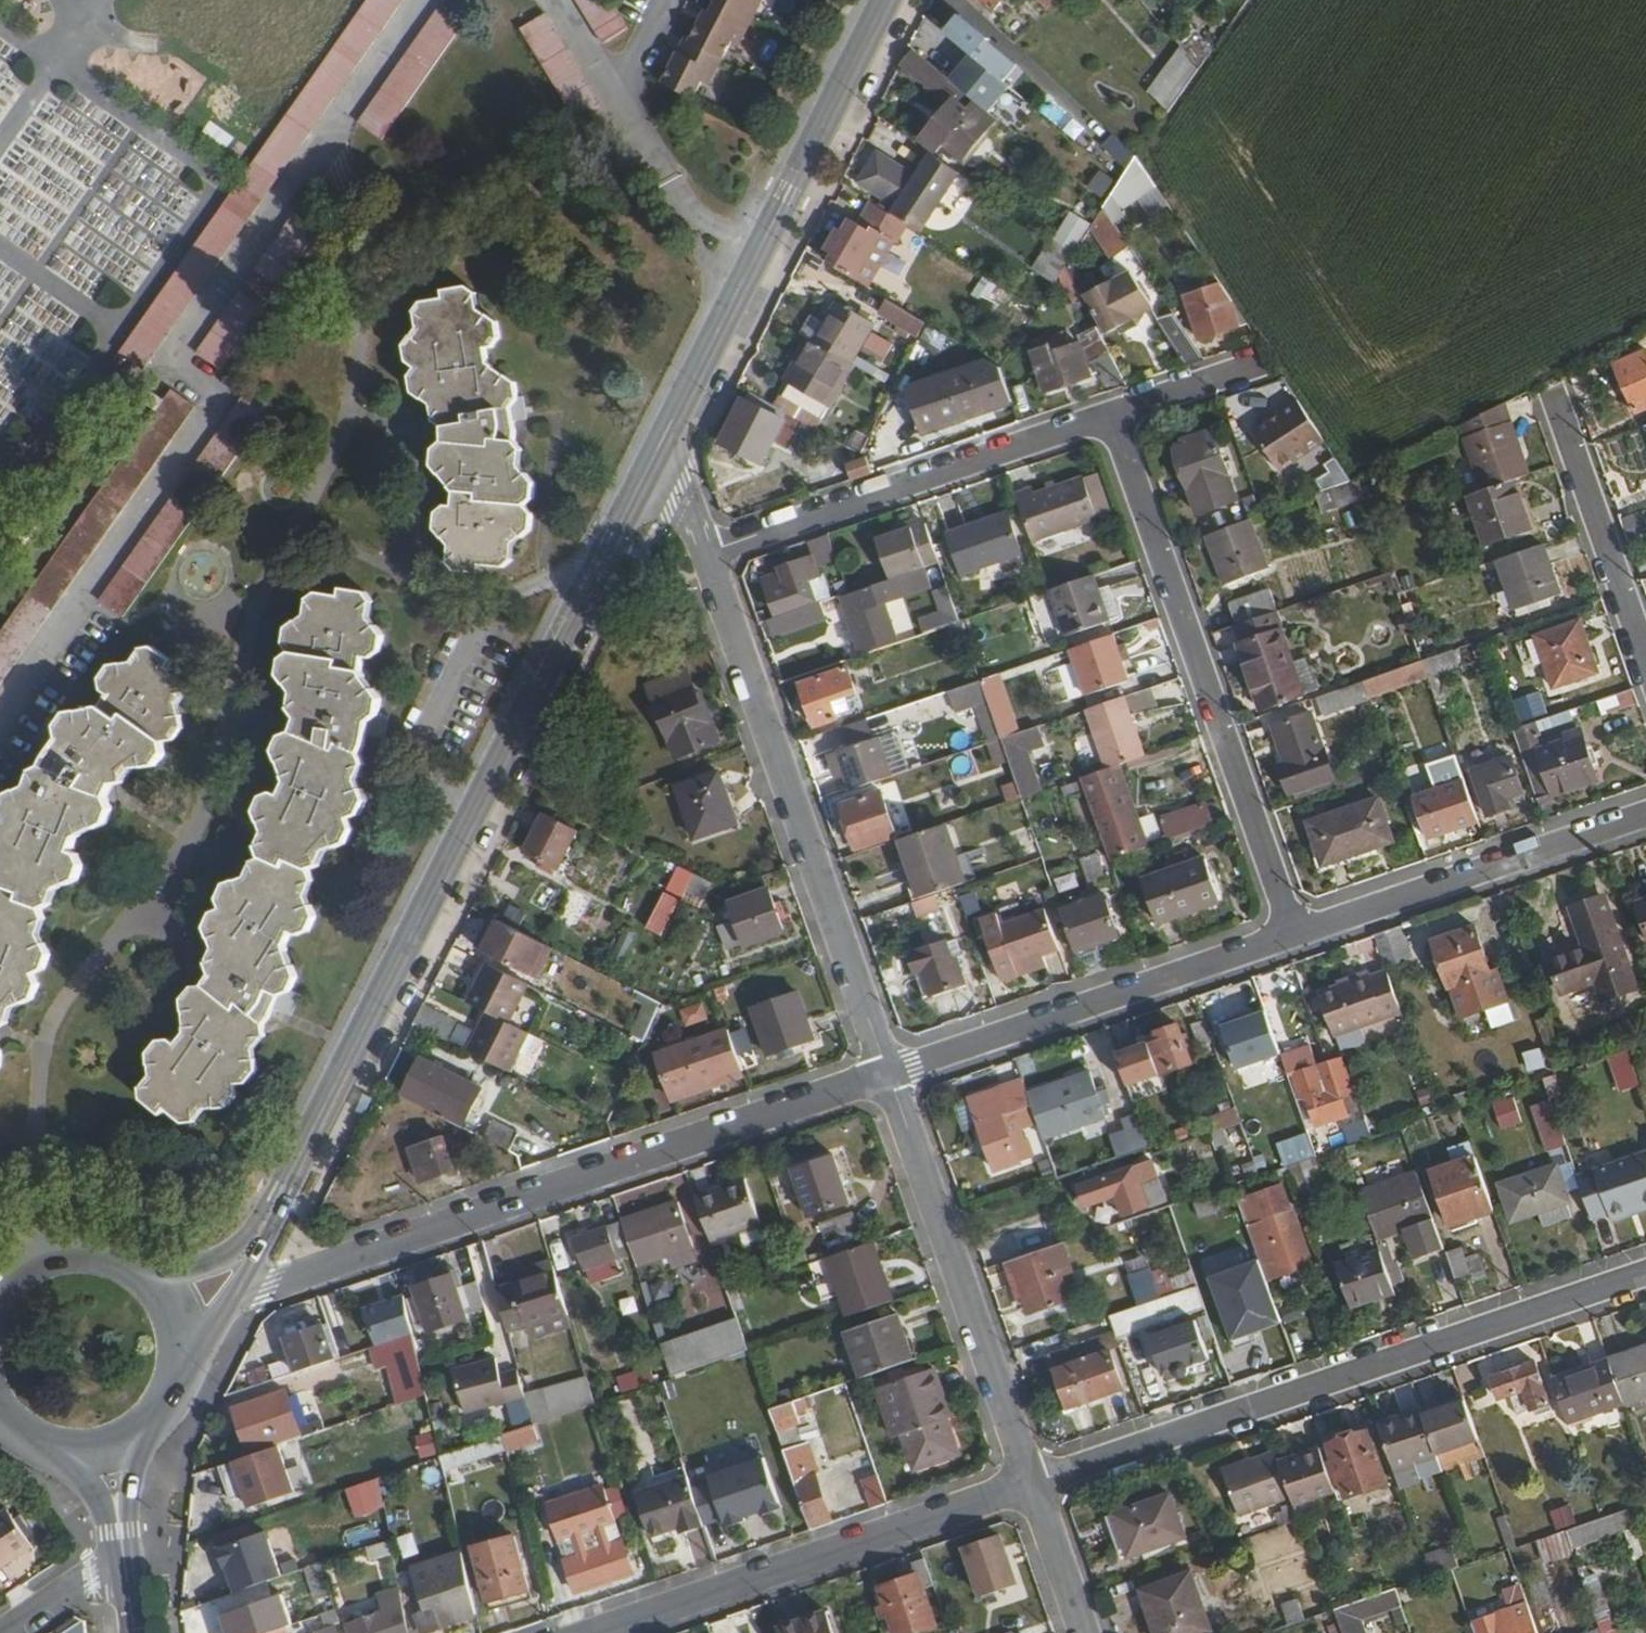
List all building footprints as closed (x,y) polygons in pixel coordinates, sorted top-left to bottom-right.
[(327,65),(309,91),(378,51),(415,0),(375,0),(327,65)] [(693,38),(726,55),(734,39),(742,42),(756,15),(728,0),(718,0),(714,8),(710,6),(693,38)] [(756,15),(764,0),(728,0),(756,15)] [(935,23),(948,7),(939,0),(932,0),(922,12),(935,23)] [(995,9),(1003,0),(985,0),(995,9)] [(1047,9),(1057,0),(1038,0),(1047,9)] [(443,7),(360,120),(384,137),(466,24),(443,7)] [(968,12),(929,58),(963,88),(975,75),(970,70),(975,64),(964,55),(986,28),(968,12)] [(527,36),(597,158),(627,140),(556,18),(527,36)] [(690,36),(666,81),(693,96),(702,79),(711,84),(726,55),(693,38),(690,36)] [(992,51),(1017,72),(1028,60),(1003,38),(992,51)] [(1143,92),(1168,109),(1198,65),(1173,48),(1143,92)] [(950,102),(923,137),(939,152),(946,145),(965,160),(997,120),(913,50),(904,62),(950,102)] [(309,91),(245,180),(122,351),(146,366),(378,51),(309,91)] [(1028,60),(1017,72),(1024,77),(1034,65),(1028,60)] [(1112,133),(1099,143),(1118,167),(1131,156),(1112,133)] [(630,149),(619,156),(622,161),(634,155),(630,149)] [(1134,154),(1108,197),(1119,204),(1137,176),(1146,190),(1155,185),(1134,154)] [(883,157),(864,187),(889,204),(885,211),(897,218),(912,228),(912,227),(925,236),(964,177),(937,158),(929,169),(921,182),(883,157)] [(1086,185),(1102,195),(1112,178),(1096,169),(1086,185)] [(1071,181),(1057,200),(1084,222),(1101,206),(1071,181)] [(849,218),(828,252),(836,256),(831,263),(872,287),(898,243),(901,245),(912,228),(897,218),(885,211),(875,204),(862,226),(849,218)] [(1095,217),(1118,252),(1128,246),(1102,206),(1102,207),(1095,217)] [(310,209),(204,352),(227,367),(333,224),(310,209)] [(1030,270),(1050,282),(1062,260),(1042,249),(1030,270)] [(1064,264),(1068,271),(1076,266),(1070,255),(1064,264)] [(1061,269),(1075,300),(1082,297),(1068,271),(1064,264),(1061,269)] [(984,274),(972,292),(985,301),(997,283),(984,274)] [(1087,294),(1106,332),(1132,319),(1127,308),(1147,298),(1136,276),(1116,287),(1113,281),(1087,294)] [(1186,294),(1199,339),(1247,324),(1220,283),(1186,294)] [(427,386),(415,388),(418,402),(428,400),(430,418),(437,422),(442,444),(429,456),(431,476),(451,500),(449,504),(448,510),(439,510),(437,517),(428,517),(427,531),(443,544),(440,563),(451,575),(472,576),(477,571),(499,571),(509,564),(509,553),(521,543),(522,525),(514,524),(514,514),(518,504),(525,505),(525,491),(520,485),(520,476),(521,471),(516,466),(516,460),(505,422),(521,416),(528,405),(525,390),(499,375),(494,357),(505,356),(504,350),(509,349),(511,348),(507,332),(505,329),(488,322),(484,302),(471,296),(450,298),(452,307),(431,309),(432,316),(426,320),(427,342),(410,351),(415,370),(425,368),(427,386)] [(882,311),(920,334),(927,321),(890,298),(882,311)] [(838,301),(824,324),(828,326),(842,304),(838,301)] [(824,325),(814,342),(853,364),(883,382),(888,373),(859,357),(858,359),(853,356),(873,322),(842,304),(828,326),(824,324),(824,325)] [(803,335),(814,342),(824,325),(812,318),(803,335)] [(929,325),(921,340),(938,350),(947,336),(929,325)] [(1167,336),(1185,364),(1202,358),(1184,330),(1167,336)] [(1029,342),(1046,391),(1090,375),(1079,343),(1052,353),(1046,336),(1029,342)] [(801,369),(785,395),(777,408),(787,414),(804,424),(815,430),(853,364),(814,342),(811,340),(796,365),(801,369)] [(1634,413),(1645,408),(1645,362),(1641,352),(1612,365),(1634,413)] [(1094,361),(1107,391),(1126,384),(1110,353),(1094,361)] [(796,365),(780,392),(785,395),(801,369),(796,365)] [(907,385),(921,428),(982,408),(968,366),(907,385)] [(124,394),(161,418),(143,443),(196,413),(197,411),(176,398),(171,406),(133,381),(124,394)] [(742,398),(784,421),(787,414),(777,408),(746,390),(742,398)] [(240,398),(97,600),(120,616),(265,415),(240,398)] [(742,398),(719,443),(760,466),(773,442),(788,451),(804,424),(787,414),(784,421),(742,398)] [(1251,428),(1279,470),(1323,440),(1296,398),(1251,428)] [(1458,425),(1480,489),(1509,479),(1526,473),(1519,453),(1513,455),(1501,421),(1508,419),(1502,402),(1458,425)] [(0,639),(0,689),(196,413),(143,443),(0,639)] [(1501,421),(1513,455),(1519,453),(1508,419),(1501,421)] [(1645,484),(1645,426),(1626,432),(1645,484)] [(1173,447),(1188,488),(1229,474),(1213,429),(1183,439),(1184,443),(1173,447)] [(1322,463),(1335,484),(1349,478),(1333,455),(1322,463)] [(846,467),(849,478),(870,471),(866,460),(846,467)] [(1082,478),(1095,515),(1108,510),(1095,473),(1082,478)] [(1013,491),(1031,540),(1096,517),(1095,515),(1082,478),(1081,475),(1033,491),(1030,485),(1013,491)] [(1317,491),(1324,512),(1364,498),(1357,476),(1350,480),(1349,478),(1335,484),(1317,491)] [(1465,495),(1480,542),(1525,528),(1509,479),(1480,489),(1465,495)] [(944,531),(959,572),(1019,551),(1004,509),(944,531)] [(921,515),(889,527),(891,533),(924,521),(921,515)] [(1206,533),(1223,583),(1268,568),(1249,516),(1206,533)] [(875,538),(889,577),(937,560),(924,521),(891,533),(875,538)] [(815,536),(825,564),(836,560),(827,532),(815,536)] [(1496,559),(1513,610),(1557,595),(1540,543),(1496,559)] [(762,581),(774,614),(812,601),(805,581),(819,576),(812,557),(778,570),(779,574),(762,581)] [(1048,587),(1064,633),(1109,617),(1093,571),(1048,587)] [(849,627),(853,640),(855,649),(892,637),(880,602),(916,590),(911,573),(864,588),(839,597),(849,627)] [(1268,589),(1227,603),(1234,624),(1274,611),(1276,611),(1268,589)] [(766,620),(771,635),(823,618),(817,602),(766,620)] [(940,610),(945,624),(958,619),(953,606),(940,610)] [(300,650),(292,667),(287,665),(279,680),(288,692),(280,708),(284,719),(275,741),(269,740),(258,765),(264,773),(375,705),(364,689),(369,676),(380,679),(384,669),(390,670),(393,660),(377,630),(381,620),(374,613),(362,609),(356,610),(353,614),(335,610),(327,613),(320,626),(302,627),(294,644),(300,650)] [(1239,643),(1261,707),(1301,692),(1291,662),(1279,628),(1274,611),(1234,624),(1233,624),(1239,642),(1239,643)] [(945,624),(952,645),(966,640),(958,619),(945,624)] [(1534,633),(1549,686),(1596,673),(1580,620),(1534,633)] [(842,630),(846,642),(853,640),(849,627),(842,630)] [(1068,645),(1085,693),(1130,678),(1113,630),(1068,645)] [(1421,660),(1427,674),(1427,676),(1458,666),(1453,649),(1421,660)] [(1291,662),(1301,692),(1320,686),(1309,656),(1291,662)] [(12,1031),(21,1013),(20,1011),(39,1005),(44,996),(49,998),(59,981),(51,977),(59,961),(65,964),(72,949),(59,923),(65,909),(60,899),(71,897),(78,883),(88,881),(102,861),(95,857),(100,848),(91,843),(91,841),(111,839),(116,837),(126,818),(124,815),(119,807),(117,800),(125,801),(137,785),(147,785),(155,778),(162,781),(170,766),(164,762),(173,747),(182,753),(193,735),(187,713),(196,697),(193,686),(175,675),(179,669),(160,657),(152,659),(136,673),(118,673),(104,686),(109,693),(110,697),(118,702),(116,705),(101,716),(78,721),(71,731),(75,744),(55,762),(42,777),(39,776),(34,786),(27,784),(20,800),(26,803),(21,814),(14,811),(7,825),(17,848),(10,860),(18,879),(3,881),(0,887),(0,1033),(12,1031)] [(1408,664),(1412,678),(1427,674),(1421,660),(1408,664)] [(646,680),(674,754),(716,738),(709,718),(705,720),(685,666),(646,680)] [(800,683),(815,727),(836,720),(829,700),(854,691),(846,667),(800,683)] [(937,692),(942,709),(958,703),(984,694),(978,677),(952,686),(937,692)] [(1361,681),(1316,696),(1322,714),(1367,698),(1361,681)] [(1590,716),(1635,705),(1632,689),(1586,700),(1590,716)] [(1518,720),(1545,713),(1538,690),(1512,698),(1518,720)] [(1084,708),(1101,757),(1140,743),(1123,694),(1084,708)] [(976,708),(988,740),(1000,737),(988,704),(976,708)] [(236,811),(249,837),(299,938),(302,931),(296,908),(301,896),(298,882),(311,878),(317,860),(343,854),(350,834),(343,830),(347,819),(355,822),(363,800),(350,782),(356,765),(349,760),(358,732),(367,734),(376,707),(375,705),(264,773),(267,778),(261,795),(251,791),(250,796),(245,793),(242,794),(236,811)] [(1281,765),(1291,790),(1332,776),(1310,712),(1272,724),(1285,763),(1281,765)] [(841,725),(848,746),(872,737),(865,717),(841,725)] [(1000,737),(1020,796),(1037,789),(1023,749),(1042,742),(1035,724),(1000,737)] [(1511,731),(1534,798),(1594,777),(1579,734),(1537,748),(1528,724),(1511,731)] [(837,750),(850,788),(891,774),(878,735),(872,737),(848,746),(837,750)] [(1472,770),(1487,813),(1509,805),(1506,796),(1521,791),(1509,757),(1472,770)] [(1114,763),(1078,776),(1107,858),(1143,846),(1114,763)] [(677,786),(695,837),(731,824),(714,773),(677,786)] [(1413,797),(1426,835),(1468,820),(1476,817),(1463,779),(1413,797)] [(842,801),(856,844),(895,831),(880,788),(842,801)] [(1308,818),(1323,862),(1394,839),(1378,796),(1308,818)] [(1201,803),(1143,822),(1150,844),(1208,823),(1201,803)] [(543,814),(521,857),(554,873),(574,831),(543,814)] [(901,838),(921,897),(925,896),(956,885),(965,882),(944,822),(901,838)] [(184,929),(191,956),(186,966),(194,979),(193,981),(181,986),(175,999),(183,1033),(177,1043),(172,1040),(167,1049),(159,1045),(152,1058),(161,1084),(150,1102),(174,1118),(183,1112),(262,1059),(262,1058),(266,1046),(261,1037),(265,1023),(260,1010),(264,1001),(271,1003),(279,983),(269,960),(278,945),(287,949),(290,940),(297,942),(299,938),(249,837),(242,849),(246,860),(234,859),(230,868),(204,876),(196,894),(202,895),(195,912),(187,910),(179,926),(184,929)] [(1082,880),(1100,876),(1095,852),(1077,856),(1082,880)] [(1142,879),(1157,920),(1220,899),(1205,858),(1142,879)] [(666,867),(677,871),(679,865),(669,860),(666,867)] [(668,889),(672,891),(681,896),(692,872),(679,865),(677,871),(668,889)] [(1071,870),(1050,877),(1055,891),(1075,884),(1071,870)] [(692,872),(681,896),(697,902),(708,880),(692,872)] [(728,901),(735,920),(718,926),(726,948),(743,943),(744,945),(783,932),(767,888),(728,901)] [(672,891),(666,905),(675,909),(681,896),(672,891)] [(902,904),(906,918),(930,910),(925,896),(921,897),(902,904)] [(1060,910),(1074,950),(1116,936),(1102,896),(1060,910)] [(1550,954),(1568,1009),(1634,987),(1603,897),(1573,907),(1584,942),(1550,954)] [(979,922),(999,977),(1015,971),(1014,967),(1043,956),(1060,949),(1046,909),(1000,925),(997,916),(979,922)] [(667,911),(662,921),(667,924),(673,914),(667,911)] [(486,928),(476,949),(513,967),(532,977),(548,946),(529,936),(496,920),(491,931),(486,928)] [(1432,937),(1449,986),(1490,973),(1473,922),(1432,937)] [(1381,936),(1392,968),(1413,960),(1402,929),(1381,936)] [(908,953),(914,974),(921,972),(929,995),(963,983),(955,957),(950,958),(945,941),(908,953)] [(1014,967),(1015,971),(1017,977),(1047,967),(1043,956),(1014,967)] [(487,966),(467,1005),(487,1014),(509,1025),(529,987),(487,966)] [(1318,994),(1333,1038),(1403,1014),(1387,970),(1370,976),(1369,973),(1349,979),(1350,983),(1318,994)] [(914,974),(922,997),(929,995),(921,972),(914,974)] [(1219,993),(1222,1011),(1255,1004),(1252,987),(1219,993)] [(750,1004),(768,1055),(813,1039),(794,988),(750,1004)] [(622,1034),(640,1042),(658,1001),(640,994),(622,1034)] [(682,1026),(705,1019),(699,1002),(676,1009),(682,1026)] [(423,1007),(413,1026),(446,1043),(455,1024),(423,1007)] [(1236,1068),(1281,1053),(1264,1007),(1248,1012),(1249,1016),(1237,1021),(1222,1025),(1236,1068)] [(1235,1016),(1237,1021),(1249,1016),(1248,1012),(1235,1016)] [(487,1014),(467,1053),(510,1073),(530,1035),(509,1025),(487,1014)] [(1538,1019),(1547,1046),(1548,1049),(1558,1046),(1547,1016),(1538,1019)] [(1150,1043),(1160,1074),(1192,1063),(1179,1024),(1139,1038),(1142,1046),(1150,1043)] [(656,1054),(668,1091),(697,1081),(697,1084),(743,1068),(729,1029),(656,1054)] [(1288,1076),(1294,1075),(1302,1095),(1308,1094),(1317,1123),(1360,1108),(1342,1057),(1318,1066),(1309,1044),(1281,1053),(1288,1076)] [(1524,1050),(1529,1068),(1543,1063),(1541,1059),(1538,1049),(1537,1046),(1524,1050)] [(1538,1049),(1541,1059),(1550,1056),(1548,1049),(1547,1046),(1538,1049)] [(420,1060),(402,1094),(443,1115),(442,1118),(464,1129),(482,1091),(452,1076),(455,1069),(431,1057),(427,1064),(420,1060)] [(1555,1060),(1557,1067),(1564,1065),(1562,1057),(1555,1060)] [(1628,1057),(1607,1065),(1616,1092),(1637,1085),(1628,1057)] [(262,1059),(183,1112),(196,1121),(207,1118),(211,1112),(243,1105),(250,1090),(247,1085),(252,1073),(259,1076),(266,1061),(262,1060),(262,1058),(262,1059)] [(1027,1093),(1031,1104),(1035,1117),(1042,1137),(1105,1115),(1090,1072),(1027,1093)] [(1294,1075),(1288,1076),(1306,1127),(1317,1123),(1308,1094),(1302,1095),(1294,1075)] [(1448,1082),(1453,1094),(1469,1088),(1465,1076),(1448,1082)] [(969,1098),(993,1169),(1031,1156),(1025,1139),(1021,1140),(1015,1124),(1035,1117),(1031,1104),(1027,1093),(1022,1079),(969,1098)] [(697,1081),(668,1091),(672,1101),(700,1091),(697,1084),(697,1081)] [(1453,1094),(1457,1107),(1474,1101),(1469,1088),(1453,1094)] [(1497,1129),(1520,1123),(1514,1099),(1490,1106),(1497,1129)] [(1201,1116),(1212,1151),(1244,1141),(1233,1106),(1201,1116)] [(1538,1118),(1550,1152),(1567,1147),(1555,1113),(1538,1118)] [(1120,1120),(1131,1151),(1147,1145),(1137,1114),(1120,1120)] [(1348,1144),(1371,1136),(1364,1116),(1340,1123),(1348,1144)] [(492,1120),(485,1137),(511,1150),(519,1134),(492,1120)] [(409,1146),(420,1180),(468,1165),(460,1138),(447,1142),(444,1134),(409,1146)] [(1577,1175),(1591,1218),(1609,1212),(1610,1215),(1645,1202),(1645,1151),(1577,1175)] [(1431,1170),(1452,1230),(1478,1221),(1475,1214),(1492,1208),(1474,1155),(1431,1170)] [(791,1171),(807,1215),(846,1203),(831,1158),(791,1171)] [(1288,1165),(1302,1205),(1321,1198),(1307,1158),(1288,1165)] [(1499,1182),(1511,1219),(1570,1200),(1557,1162),(1499,1182)] [(1077,1185),(1084,1206),(1115,1196),(1122,1214),(1167,1199),(1157,1172),(1138,1180),(1132,1165),(1077,1185)] [(1359,1189),(1375,1236),(1418,1221),(1419,1227),(1433,1222),(1415,1170),(1359,1189)] [(691,1198),(706,1241),(757,1224),(742,1181),(691,1198)] [(1268,1282),(1312,1267),(1283,1183),(1239,1199),(1259,1257),(1268,1282)] [(1193,1202),(1198,1215),(1218,1209),(1213,1195),(1193,1202)] [(1610,1215),(1611,1219),(1645,1207),(1645,1202),(1610,1215)] [(619,1224),(630,1258),(632,1268),(663,1258),(690,1249),(676,1204),(619,1223),(619,1224)] [(819,1226),(830,1258),(859,1248),(848,1216),(819,1226)] [(573,1238),(583,1273),(630,1258),(619,1224),(573,1238)] [(1001,1245),(1006,1260),(1012,1259),(1035,1251),(1029,1235),(1001,1245)] [(1012,1259),(1031,1311),(1068,1298),(1064,1287),(1075,1284),(1060,1243),(1035,1251),(1012,1259)] [(827,1259),(847,1317),(891,1302),(871,1244),(859,1248),(830,1258),(827,1259)] [(1480,1269),(1474,1246),(1444,1254),(1451,1277),(1480,1269)] [(1209,1270),(1243,1261),(1240,1248),(1206,1257),(1209,1270)] [(663,1258),(668,1273),(695,1264),(690,1249),(663,1258)] [(1125,1259),(1132,1280),(1158,1271),(1151,1250),(1125,1259)] [(1336,1264),(1349,1306),(1394,1291),(1380,1250),(1336,1264)] [(1281,1319),(1268,1282),(1259,1257),(1211,1273),(1235,1345),(1252,1339),(1249,1330),(1281,1319)] [(494,1292),(504,1331),(564,1314),(549,1263),(531,1268),(534,1280),(494,1292)] [(412,1294),(424,1335),(465,1322),(462,1313),(455,1291),(452,1280),(412,1294)] [(1161,1320),(1198,1310),(1192,1287),(1155,1297),(1161,1320)] [(1101,1313),(1130,1306),(1126,1292),(1097,1298),(1101,1313)] [(841,1319),(860,1379),(912,1361),(891,1302),(847,1317),(841,1319)] [(1148,1337),(1163,1376),(1209,1361),(1194,1321),(1148,1337)] [(734,1323),(657,1349),(666,1379),(745,1353),(734,1323)] [(282,1341),(292,1375),(331,1362),(321,1329),(282,1341)] [(1118,1346),(1113,1330),(1101,1334),(1106,1350),(1118,1346)] [(1051,1369),(1066,1409),(1121,1391),(1106,1350),(1101,1334),(1046,1353),(1051,1369)] [(393,1341),(407,1404),(423,1399),(415,1362),(409,1336),(393,1341)] [(1623,1399),(1624,1402),(1645,1395),(1645,1345),(1609,1358),(1623,1399)] [(1492,1369),(1516,1363),(1513,1349),(1488,1354),(1492,1369)] [(1555,1381),(1568,1418),(1623,1399),(1609,1358),(1608,1356),(1590,1362),(1592,1368),(1555,1381)] [(449,1369),(460,1414),(504,1403),(506,1411),(523,1406),(516,1377),(498,1382),(496,1374),(492,1357),(449,1369)] [(1509,1392),(1516,1413),(1533,1407),(1549,1401),(1535,1361),(1492,1375),(1498,1396),(1509,1392)] [(614,1377),(620,1395),(651,1385),(653,1384),(647,1366),(614,1377)] [(496,1374),(498,1382),(516,1377),(514,1370),(496,1374)] [(876,1391),(893,1440),(901,1437),(913,1473),(962,1457),(950,1421),(955,1419),(947,1395),(941,1398),(933,1372),(876,1391)] [(529,1422),(591,1404),(582,1374),(520,1392),(529,1422)] [(232,1411),(245,1451),(296,1434),(284,1394),(232,1411)] [(1423,1412),(1436,1451),(1442,1468),(1484,1455),(1478,1437),(1465,1398),(1423,1412)] [(1533,1407),(1535,1414),(1552,1408),(1549,1401),(1533,1407)] [(427,1403),(431,1438),(444,1436),(440,1402),(427,1403)] [(765,1412),(768,1421),(793,1413),(790,1403),(765,1412)] [(1379,1423),(1393,1466),(1436,1451),(1423,1412),(1422,1408),(1379,1423)] [(530,1426),(498,1436),(502,1452),(536,1440),(530,1426)] [(416,1458),(434,1454),(429,1428),(411,1431),(416,1458)] [(1325,1460),(1332,1480),(1341,1478),(1346,1494),(1388,1481),(1370,1428),(1329,1441),(1334,1457),(1325,1460)] [(498,1436),(436,1458),(439,1472),(447,1470),(502,1453),(498,1436)] [(785,1470),(803,1522),(804,1525),(825,1518),(810,1475),(813,1474),(802,1442),(778,1449),(785,1470)] [(1280,1463),(1291,1493),(1294,1504),(1335,1490),(1332,1480),(1325,1460),(1320,1445),(1299,1452),(1300,1456),(1280,1463)] [(277,1446),(228,1462),(244,1508),(293,1492),(277,1446)] [(1221,1467),(1236,1512),(1291,1493),(1280,1463),(1274,1448),(1221,1467)] [(741,1485),(749,1508),(767,1502),(770,1513),(777,1531),(803,1522),(785,1470),(741,1485)] [(857,1479),(867,1508),(881,1503),(872,1474),(857,1479)] [(630,1493),(644,1535),(673,1526),(675,1533),(699,1524),(682,1475),(630,1493)] [(340,1489),(350,1518),(383,1507),(373,1477),(340,1489)] [(717,1493),(728,1526),(770,1513),(767,1502),(749,1508),(741,1485),(717,1493)] [(562,1561),(571,1592),(630,1573),(620,1543),(608,1547),(601,1524),(613,1521),(604,1490),(584,1496),(583,1492),(564,1498),(565,1502),(545,1508),(555,1539),(570,1534),(578,1556),(562,1561)] [(1114,1511),(1128,1555),(1183,1537),(1169,1493),(1114,1511)] [(1568,1503),(1548,1509),(1554,1529),(1574,1523),(1568,1503)] [(31,1547),(6,1510),(0,1514),(0,1569),(31,1547)] [(1544,1560),(1622,1530),(1615,1511),(1537,1540),(1544,1560)] [(348,1550),(374,1535),(365,1520),(339,1535),(348,1550)] [(265,1532),(216,1548),(231,1593),(280,1577),(265,1532)] [(401,1558),(416,1554),(409,1532),(394,1537),(401,1558)] [(960,1564),(971,1597),(1002,1587),(997,1572),(1009,1567),(998,1534),(965,1545),(971,1561),(960,1564)] [(468,1547),(482,1610),(526,1599),(510,1537),(468,1547)] [(386,1542),(364,1549),(367,1561),(388,1554),(386,1542)] [(301,1570),(315,1616),(327,1612),(313,1566),(301,1570)] [(1158,1632),(1189,1632),(1211,1625),(1190,1569),(1142,1586),(1158,1632)] [(883,1625),(890,1622),(893,1632),(903,1632),(934,1623),(916,1571),(877,1584),(884,1604),(876,1607),(883,1625)] [(1590,1620),(1605,1617),(1599,1573),(1584,1575),(1590,1620)] [(1340,1632),(1362,1632),(1357,1617),(1391,1606),(1396,1624),(1406,1621),(1393,1586),(1385,1589),(1331,1607),(1340,1632)] [(345,1632),(403,1632),(401,1622),(395,1592),(375,1597),(381,1614),(343,1626),(345,1632)] [(418,1632),(425,1632),(471,1617),(466,1594),(412,1613),(418,1632)] [(1283,1600),(1290,1618),(1303,1614),(1297,1595),(1283,1600)] [(197,1632),(223,1632),(217,1598),(192,1606),(197,1632)] [(1472,1632),(1536,1632),(1525,1600),(1468,1620),(1472,1632)] [(777,1632),(832,1632),(824,1611),(775,1628),(777,1632)] [(327,1612),(315,1616),(320,1629),(307,1632),(306,1630),(305,1630),(296,1632),(334,1632),(327,1612)] [(400,1618),(401,1622),(403,1632),(418,1632),(412,1613),(400,1618)] [(880,1632),(893,1632),(890,1622),(883,1625),(878,1627),(880,1632)] [(738,1632),(765,1632),(762,1625),(738,1632)]
